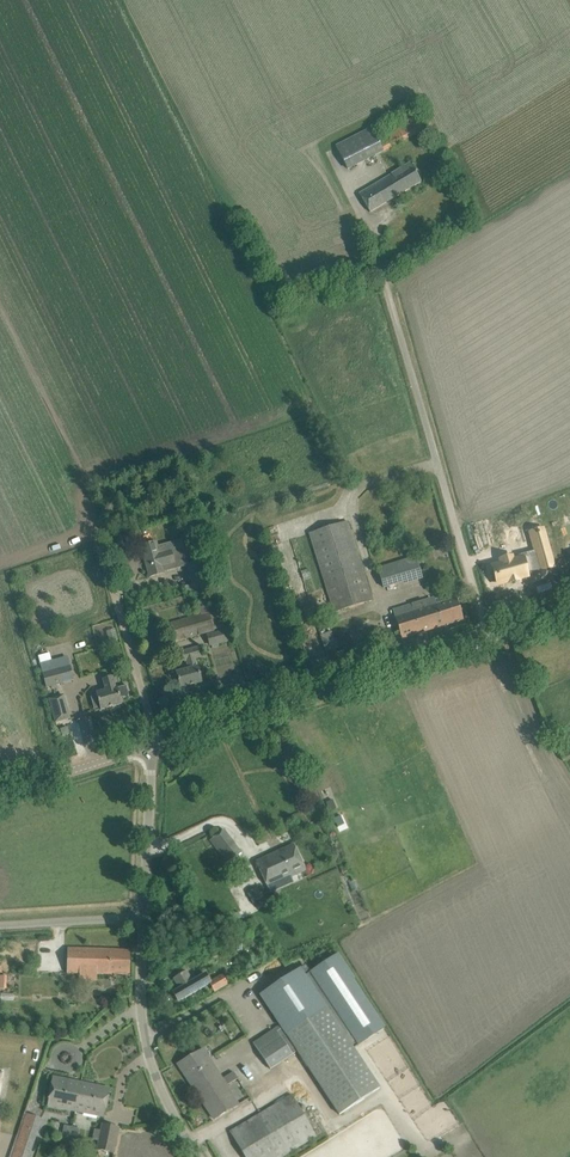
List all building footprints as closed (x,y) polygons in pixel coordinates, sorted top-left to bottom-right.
[(372,129),(347,141),(337,147),(348,169),(384,151),(423,131),(415,116),(380,133),(382,137),(377,139),(372,129)] [(439,167),(447,163),(440,150),(433,154),(439,167)] [(421,182),(410,163),(391,174),(392,175),(370,188),(359,194),(370,212),(421,182)] [(189,498),(186,487),(178,490),(177,486),(165,490),(166,493),(169,504),(189,498)] [(191,527),(183,529),(193,563),(189,564),(194,583),(195,583),(197,591),(212,587),(210,579),(211,579),(206,559),(208,559),(198,524),(197,525),(194,516),(188,517),(191,527)] [(348,521),(310,533),(334,613),(372,601),(348,521)] [(157,541),(141,546),(150,577),(166,573),(164,568),(176,565),(171,548),(160,552),(157,541)] [(502,563),(494,566),(499,584),(509,581),(509,582),(511,582),(512,582),(512,581),(514,581),(516,580),(516,581),(517,580),(518,580),(518,579),(527,576),(523,562),(538,558),(541,570),(553,567),(547,545),(535,548),(536,551),(521,555),(521,558),(512,560),(512,557),(501,560),(502,563)] [(415,556),(378,569),(384,587),(421,575),(415,556)] [(393,610),(402,639),(463,620),(457,598),(437,604),(435,597),(426,600),(393,610)] [(210,613),(163,625),(168,644),(215,631),(214,628),(224,625),(221,613),(211,616),(210,613)] [(228,629),(207,635),(210,645),(231,640),(228,629)] [(170,678),(177,676),(180,688),(202,682),(195,658),(201,657),(199,648),(183,652),(185,661),(187,661),(189,670),(178,673),(177,667),(168,670),(170,678)] [(43,674),(46,687),(74,680),(71,666),(53,671),(51,663),(42,665),(44,673),(43,674)] [(106,690),(96,693),(97,695),(100,708),(101,710),(122,704),(120,698),(128,696),(129,697),(126,685),(125,685),(126,686),(118,688),(117,687),(116,688),(113,676),(103,679),(106,690)] [(65,695),(48,699),(55,723),(71,719),(65,695)] [(70,735),(68,727),(60,729),(62,737),(70,735)] [(333,800),(326,803),(329,811),(336,808),(333,800)] [(228,864),(242,853),(224,830),(210,840),(228,864)] [(305,869),(294,845),(256,862),(268,886),(290,876),(291,876),(305,869)] [(247,893),(254,906),(264,901),(258,887),(247,893)] [(130,975),(131,950),(68,949),(67,973),(130,975)] [(304,966),(260,995),(280,1025),(298,1051),(341,1115),(384,1086),(357,1046),(384,1028),(353,980),(354,979),(338,954),(309,973),(304,966)] [(203,987),(212,982),(214,981),(213,979),(209,972),(192,982),(186,972),(174,979),(180,989),(172,993),(178,1003),(184,999),(190,995),(194,993),(203,987)] [(214,981),(212,982),(217,991),(230,983),(224,973),(213,979),(214,981)] [(254,1044),(271,1069),(297,1051),(280,1025),(254,1044)] [(203,1049),(178,1064),(214,1119),(238,1104),(203,1049)] [(53,1083),(49,1106),(75,1111),(92,1115),(104,1117),(110,1089),(98,1086),(81,1083),(54,1077),(53,1083)] [(245,1156),(282,1156),(318,1135),(293,1094),(230,1132),(245,1156)] [(26,1113),(12,1156),(29,1156),(42,1119),(26,1113)] [(116,1153),(121,1127),(103,1123),(97,1149),(116,1153)] [(77,1140),(79,1128),(66,1125),(64,1137),(77,1140)]
